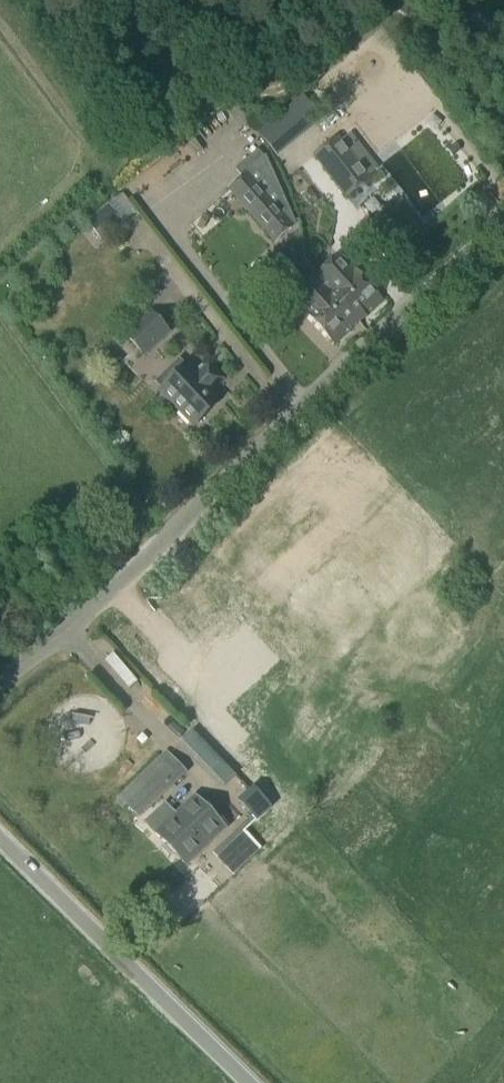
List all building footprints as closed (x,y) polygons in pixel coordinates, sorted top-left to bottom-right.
[(238,107),(228,115),(241,132),(251,124),(238,107)] [(257,134),(256,135),(275,157),(290,144),(271,122),(263,129),(257,134)] [(347,199),(370,181),(337,139),(314,157),(347,199)] [(228,190),(275,243),(295,225),(264,159),(228,190)] [(87,221),(102,240),(121,225),(106,206),(87,221)] [(315,277),(302,263),(300,237),(282,253),(305,277),(297,285),(302,290),(294,297),(305,309),(304,311),(335,344),(358,322),(316,277),(315,277)] [(349,268),(338,256),(316,277),(358,322),(382,300),(351,267),(349,268)] [(168,333),(150,314),(126,337),(144,356),(168,333)] [(187,367),(161,391),(194,426),(220,401),(211,392),(223,381),(208,365),(196,376),(187,367)] [(142,744),(147,739),(142,735),(137,739),(142,744)] [(210,748),(197,761),(224,788),(237,776),(210,748)] [(138,816),(184,772),(166,754),(120,798),(138,816)] [(256,821),(270,807),(252,787),(238,800),(256,821)] [(225,830),(194,797),(175,816),(164,805),(145,823),(186,866),(225,830)] [(260,850),(244,832),(229,845),(226,842),(214,854),(233,875),(260,850)]
